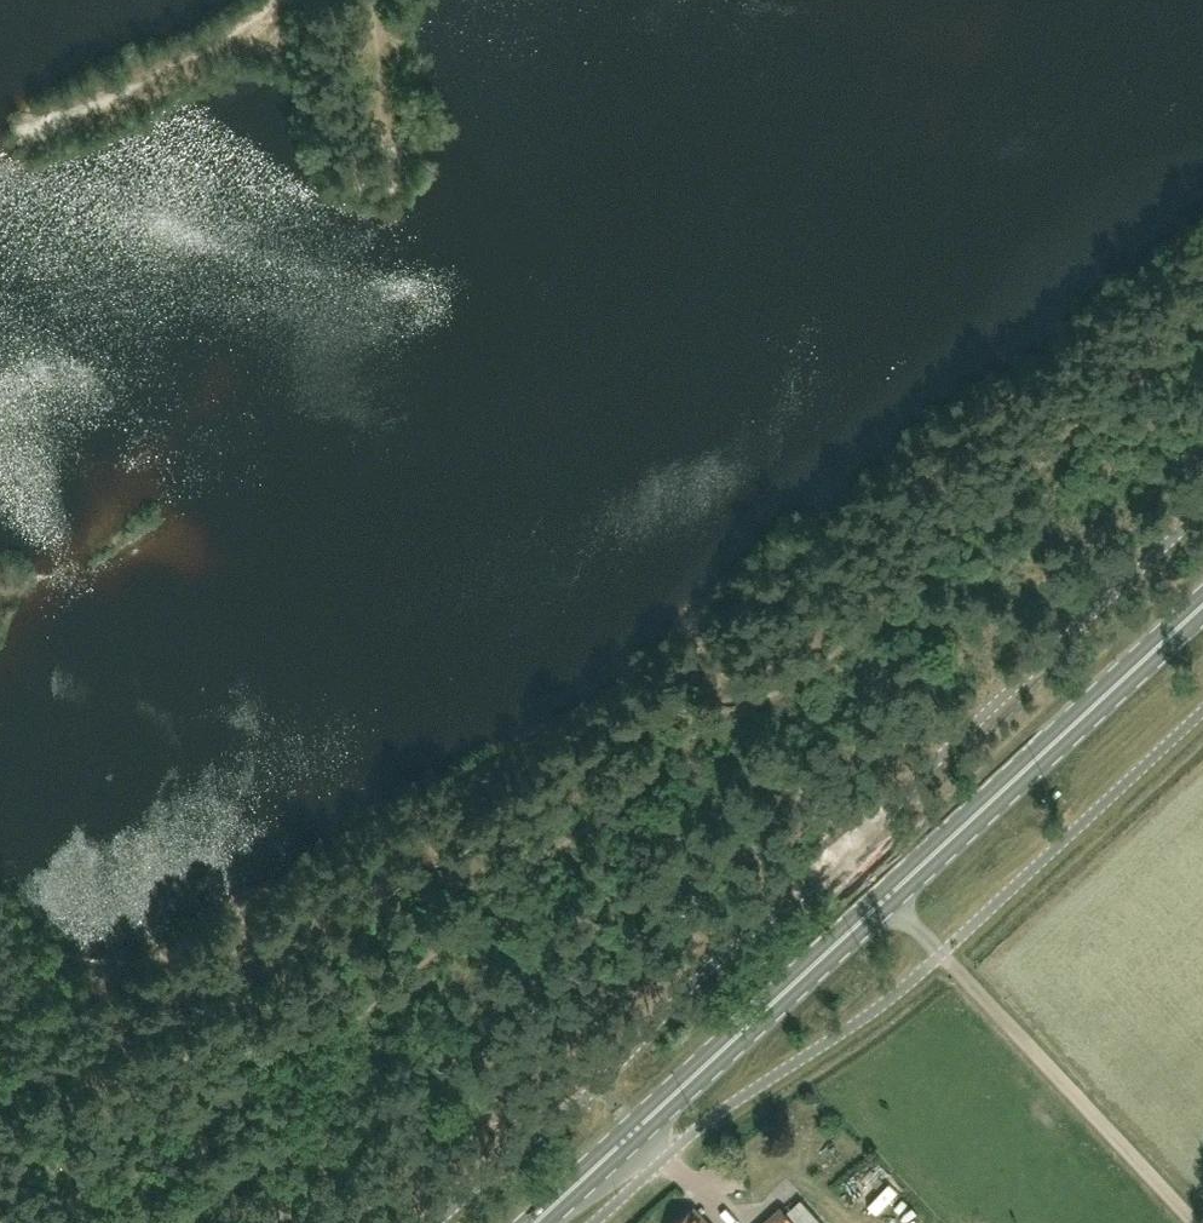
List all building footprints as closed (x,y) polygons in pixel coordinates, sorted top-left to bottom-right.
[(694,1207),(676,1222),(709,1222),(694,1207)] [(785,1213),(774,1222),(795,1222),(785,1213)]
